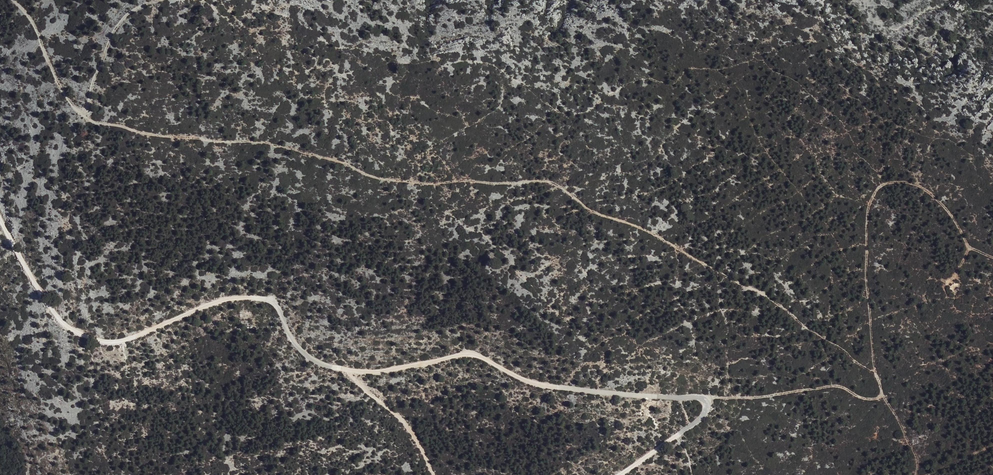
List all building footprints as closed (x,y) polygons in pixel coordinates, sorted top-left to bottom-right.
[(576,401),(577,400),(577,399),(577,397),(576,396),(575,395),(574,394),(573,394),(571,394),(570,395),(569,396),(568,397),(568,398),(568,400),(569,401),(570,402),(572,403),(573,403),(575,402),(576,401)]
